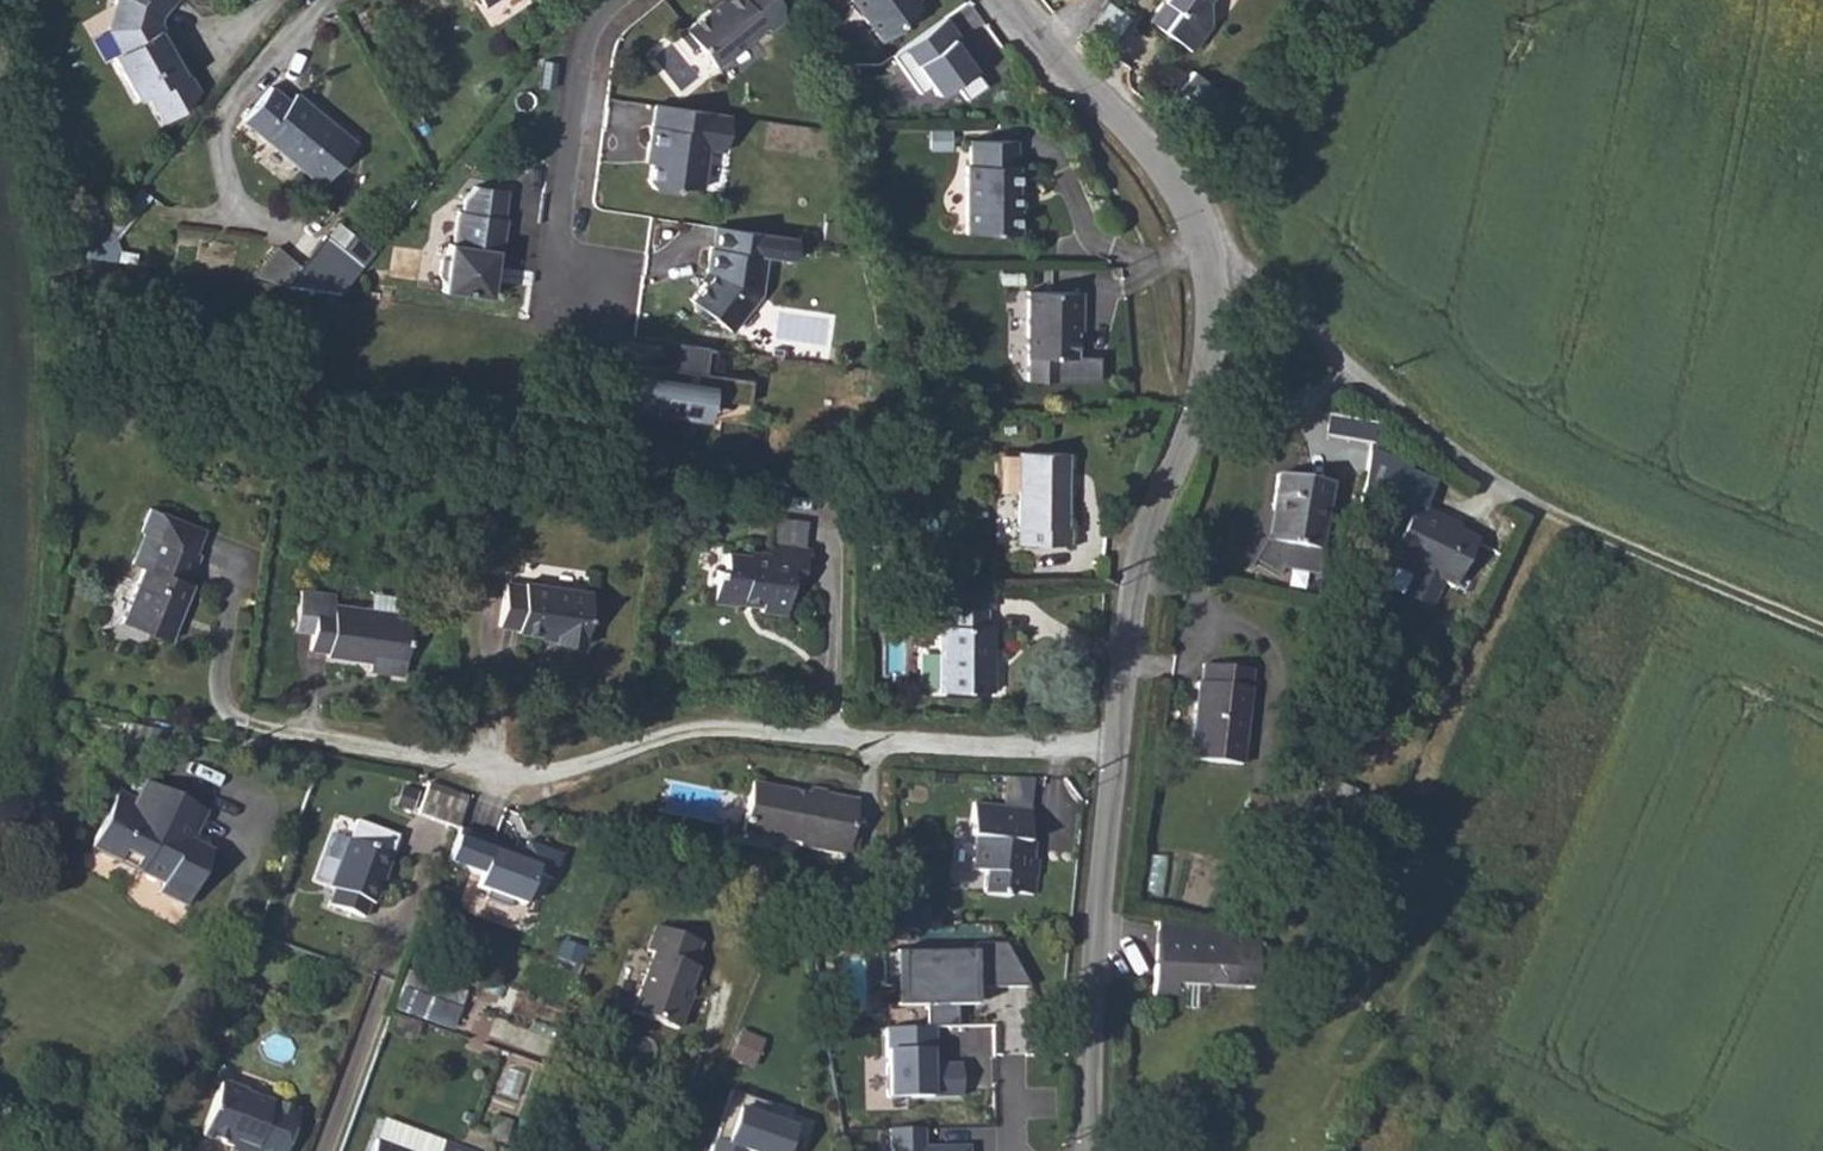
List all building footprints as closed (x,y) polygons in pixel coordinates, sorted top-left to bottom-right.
[(144,37),(140,39),(129,21),(133,6),(137,0),(86,0),(92,11),(78,20),(92,43),(83,49),(108,91),(118,85),(135,112),(155,100),(171,80),(144,37)] [(470,14),(493,0),(461,0),(470,14)] [(691,27),(720,68),(757,41),(753,35),(769,24),(775,34),(789,24),(786,8),(781,0),(737,0),(731,4),(729,0),(691,27)] [(912,5),(913,0),(852,0),(878,37),(894,26),(895,19),(912,5)] [(1154,17),(1166,25),(1179,5),(1171,0),(1166,0),(1154,17)] [(1179,5),(1166,25),(1190,40),(1206,16),(1215,3),(1217,0),(1171,0),(1179,5)] [(947,15),(895,53),(921,90),(931,83),(939,93),(956,82),(968,98),(987,86),(953,37),(960,33),(947,15)] [(315,184),(350,143),(290,92),(284,99),(265,83),(236,117),(315,184)] [(722,108),(648,97),(642,142),(646,143),(642,174),(647,181),(665,184),(672,179),(694,182),(700,142),(717,145),(722,108)] [(1017,143),(974,142),(973,168),(968,168),(966,235),(1022,237),(1022,208),(1019,208),(1019,167),(1017,167),(1017,143)] [(436,281),(435,291),(483,298),(489,252),(495,253),(500,220),(497,219),(501,192),(467,187),(458,198),(455,212),(451,212),(446,244),(441,243),(440,254),(434,258),(432,275),(436,281)] [(951,188),(951,216),(965,216),(965,188),(951,188)] [(95,244),(114,207),(84,192),(66,229),(95,244)] [(773,231),(712,222),(709,244),(705,243),(702,264),(706,265),(705,269),(685,296),(690,300),(691,308),(701,317),(709,315),(727,329),(757,291),(762,254),(769,254),(790,257),(794,234),(773,231)] [(325,285),(360,243),(342,228),(329,243),(310,226),(266,276),(325,285)] [(1076,359),(1077,316),(1081,317),(1082,294),(1031,292),(1028,381),(1057,382),(1058,358),(1076,359)] [(696,372),(700,345),(656,338),(652,365),(637,363),(630,410),(689,419),(692,395),(701,397),(740,403),(743,379),(696,372)] [(695,437),(701,397),(692,395),(689,419),(630,410),(627,427),(695,437)] [(1024,443),(1018,537),(1070,540),(1071,520),(1065,519),(1069,445),(1024,443)] [(1286,452),(1275,520),(1270,519),(1259,534),(1282,552),(1289,547),(1324,553),(1340,461),(1286,452)] [(1437,493),(1362,458),(1351,503),(1390,522),(1388,529),(1404,534),(1388,566),(1405,575),(1409,588),(1400,608),(1431,621),(1443,594),(1455,598),(1477,547),(1446,533),(1449,526),(1426,517),(1437,493)] [(191,507),(139,484),(129,506),(133,508),(119,539),(130,545),(105,600),(152,621),(179,560),(175,559),(187,533),(181,530),(191,507)] [(736,552),(718,550),(715,569),(708,568),(703,601),(729,605),(730,597),(754,601),(752,612),(776,615),(782,576),(796,578),(801,547),(763,541),(762,551),(736,548),(736,552)] [(326,580),(291,573),(283,615),(301,618),(297,637),(314,640),(313,644),(391,658),(401,606),(324,591),(326,580)] [(980,586),(939,585),(939,606),(948,607),(947,623),(941,622),(940,690),(992,691),(993,624),(987,624),(987,607),(980,607),(980,586)] [(509,591),(488,588),(481,633),(504,637),(503,640),(537,645),(536,648),(567,653),(575,596),(510,587),(509,591)] [(1187,673),(1176,748),(1227,755),(1241,662),(1228,660),(1221,659),(1200,656),(1198,674),(1187,673)] [(419,813),(457,826),(468,794),(430,781),(419,813)] [(808,795),(752,784),(742,833),(799,844),(799,848),(852,858),(858,831),(849,829),(854,802),(821,796),(822,793),(809,790),(808,795)] [(1026,806),(970,801),(967,836),(973,837),(971,869),(984,870),(983,891),(1008,893),(1014,893),(1032,895),(1035,857),(1026,857),(1028,838),(1023,838),(1026,806)] [(131,820),(114,812),(86,870),(147,901),(143,909),(170,923),(197,869),(174,858),(190,827),(140,802),(131,820)] [(331,902),(368,915),(373,898),(379,900),(395,854),(391,852),(397,832),(359,819),(352,839),(349,838),(334,883),(337,885),(331,902)] [(539,864),(493,849),(459,839),(445,863),(480,876),(477,886),(524,903),(539,864)] [(880,909),(878,930),(888,931),(889,910),(880,909)] [(1217,932),(1153,915),(1147,991),(1169,993),(1170,981),(1252,989),(1255,953),(1216,951),(1217,932)] [(678,1032),(686,1010),(680,1008),(686,993),(693,971),(691,970),(699,947),(655,932),(647,954),(653,956),(631,1016),(678,1032)] [(1255,941),(1217,932),(1216,951),(1255,953),(1255,941)] [(895,1009),(980,1008),(979,989),(1031,988),(1003,937),(977,941),(976,948),(892,952),(895,1009)] [(393,991),(387,1009),(445,1029),(451,1011),(393,991)] [(680,1008),(686,1010),(691,995),(686,993),(680,1008)] [(889,1052),(890,1100),(961,1099),(959,1051),(889,1052)] [(744,1150),(788,1150),(802,1115),(737,1090),(709,1150),(744,1150)] [(217,1093),(196,1148),(204,1150),(284,1150),(295,1121),(266,1110),(265,1114),(241,1104),(242,1102),(217,1093)] [(372,1144),(392,1150),(440,1150),(442,1144),(380,1123),(372,1144)] [(968,1127),(892,1129),(893,1150),(969,1150),(968,1127)]
